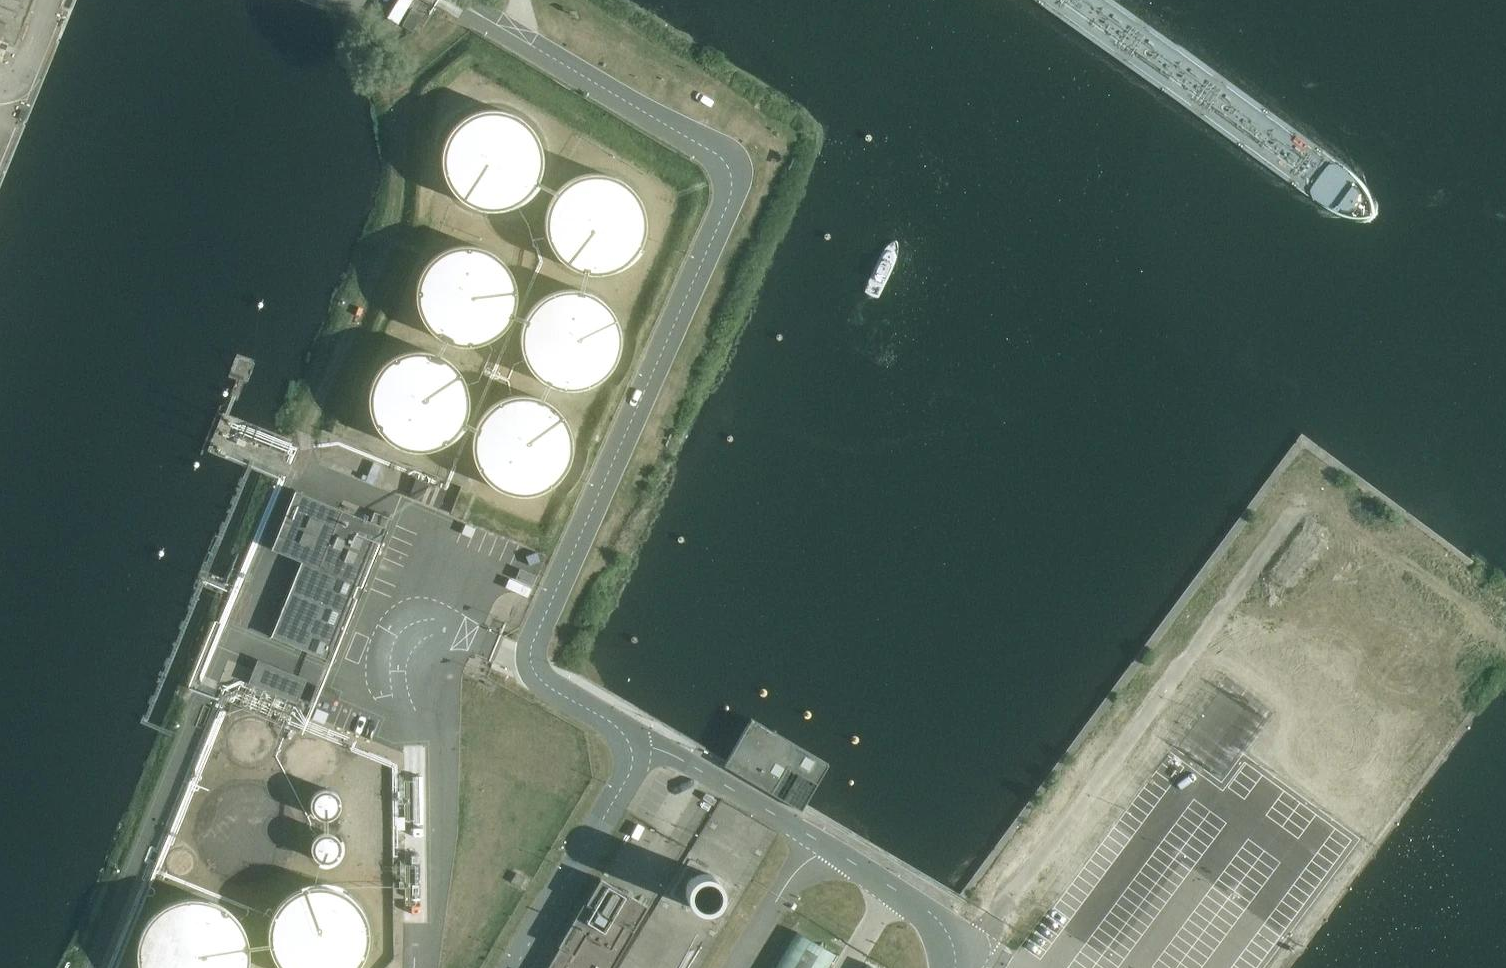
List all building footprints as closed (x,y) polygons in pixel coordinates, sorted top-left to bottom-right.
[(15,46),(33,0),(0,0),(0,40),(15,46)] [(416,11),(412,8),(402,25),(413,31),(414,27),(416,25),(422,14),(416,11)] [(455,125),(453,127),(450,132),(447,136),(446,140),(444,143),(444,145),(443,148),(442,152),(442,153),(442,157),(442,159),(442,162),(442,164),(442,168),(443,171),(445,176),(447,181),(448,184),(449,186),(451,189),(454,192),(456,194),(458,197),(463,200),(467,203),(472,206),(477,207),(482,209),(486,209),(489,210),(495,210),(498,209),(502,209),(507,208),(512,206),(517,203),(520,201),(523,199),(527,196),(531,192),(534,187),(537,183),(538,180),(539,178),(540,176),(541,173),(542,169),(542,168),(543,164),(543,160),(543,157),(542,152),(542,150),(541,146),(540,143),(539,141),(538,138),(536,135),(535,132),(532,129),(530,126),(526,122),(524,120),(519,117),(516,115),(513,113),(508,111),(505,110),(501,109),(498,109),(494,109),(489,109),(485,109),(481,110),(476,111),(473,112),(470,114),(465,117),(462,119),(458,122),(455,125)] [(630,187),(628,184),(625,182),(623,181),(620,179),(617,178),(614,176),(611,175),(607,174),(604,174),(599,173),(595,173),(591,173),(586,174),(583,175),(579,176),(576,177),(571,179),(568,181),(565,183),(561,187),(559,189),(556,192),(554,195),(552,198),(551,201),(549,204),(548,208),(547,211),(546,215),(546,218),(546,222),(546,227),(546,231),(547,234),(548,239),(550,243),(551,246),(554,251),(556,253),(558,256),(562,260),(566,263),(570,266),(573,268),(577,270),(582,271),(587,273),(591,273),(594,273),(599,273),(603,273),(607,272),(608,272),(612,271),(615,270),(618,268),(623,266),(626,263),(629,261),(633,257),(636,253),(637,252),(639,249),(642,244),(642,243),(644,239),(645,236),(645,232),(646,229),(646,227),(646,223),(646,222),(646,220),(646,216),(645,214),(645,211),(644,208),(642,204),(641,201),(640,199),(637,195),(636,193),(635,192),(633,189),(630,187)] [(429,261),(427,264),(425,267),(423,270),(420,275),(420,276),(418,280),(417,283),(417,285),(416,288),(416,292),(416,294),(416,297),(417,303),(417,304),(418,308),(419,311),(419,313),(421,316),(421,318),(423,321),(424,322),(427,327),(430,330),(432,332),(436,335),(439,337),(442,339),(446,341),(449,342),(452,343),(458,344),(463,345),(468,345),(474,345),(479,344),(484,342),(489,340),(492,338),(494,337),(498,334),(502,330),(504,328),(506,325),(507,324),(509,321),(511,318),(512,314),(514,311),(514,309),(515,304),(516,303),(516,299),(516,295),(516,292),(516,288),(516,287),(514,281),(513,278),(512,275),(510,272),(509,268),(507,265),(503,261),(501,259),(497,255),(494,253),(491,251),(488,250),(483,248),(479,247),(476,246),(472,245),(469,245),(464,245),(460,245),(455,246),(451,247),(448,248),(446,249),(442,251),(439,253),(434,256),(432,259),(429,261)] [(615,315),(612,310),(610,307),(607,304),(605,302),(601,298),(596,295),(592,293),(588,291),(585,290),(580,289),(576,288),(571,288),(567,288),(564,289),(560,289),(555,291),(551,292),(548,293),(545,295),(540,298),(538,300),(535,303),(533,305),(531,306),(530,308),(528,311),(526,314),(525,315),(524,319),(523,322),(522,325),(521,329),(520,333),(520,338),(520,341),(520,345),(521,347),(521,350),(522,354),(523,357),(526,362),(526,364),(528,367),(529,368),(532,371),(533,372),(535,375),(538,377),(541,380),(545,382),(548,384),(552,386),(557,387),(562,388),(567,389),(571,389),(574,389),(578,389),(583,388),(588,386),(592,384),(595,383),(599,380),(604,377),(605,376),(607,373),(611,369),(614,364),(616,361),(617,358),(618,356),(619,353),(619,351),(620,348),(620,346),(621,342),(621,337),(621,333),(620,330),(619,326),(619,325),(618,321),(617,320),(615,315)] [(460,372),(459,371),(457,367),(453,363),(450,361),(447,359),(443,356),(440,354),(436,353),(431,351),(428,351),(422,350),(419,350),(415,350),(412,350),(408,351),(405,352),(399,353),(395,355),(392,357),(389,359),(386,361),(383,364),(379,368),(376,372),(374,375),(373,378),(371,382),(370,385),(369,388),(369,390),(368,394),(368,397),(367,399),(368,403),(368,408),(368,410),(369,413),(370,415),(371,418),(372,422),(374,425),(377,429),(378,431),(380,434),(382,436),(385,439),(389,442),(394,445),(399,447),(404,449),(409,450),(413,451),(416,451),(422,451),(427,450),(432,449),(437,447),(439,446),(442,445),(445,443),(447,442),(451,439),(455,435),(457,432),(459,429),(462,425),(464,422),(465,420),(465,418),(467,415),(467,412),(468,410),(468,406),(469,404),(469,401),(469,397),(468,395),(468,392),(467,388),(466,385),(465,382),(464,380),(463,377),(462,375),(460,372)] [(476,423),(475,427),(474,430),(473,432),(473,435),(472,437),(472,441),(472,442),(472,444),(472,448),(472,449),(473,453),(473,456),(474,458),(474,460),(476,463),(476,465),(478,468),(481,473),(484,477),(488,481),(492,484),(496,487),(501,490),(506,492),(511,493),(516,494),(522,495),(525,495),(529,494),(532,494),(538,492),(543,490),(544,490),(547,488),(552,485),(555,483),(557,480),(560,478),(563,474),(565,471),(566,469),(568,464),(570,461),(570,459),(571,456),(572,454),(572,452),(572,449),(573,444),(572,438),(572,436),(571,433),(570,429),(569,426),(567,421),(565,418),(562,414),(560,411),(557,408),(556,407),(553,405),(549,402),(548,401),(544,399),(539,397),(536,396),(533,395),(529,394),(524,394),(520,394),(515,395),(511,395),(506,397),(501,399),(498,400),(494,403),(491,405),(487,409),(484,411),(482,414),(480,417),(479,419),(477,422),(476,423)] [(331,446),(330,440),(330,437),(320,439),(322,447),(331,446)] [(440,507),(447,490),(416,478),(409,495),(440,507)] [(334,661),(390,519),(375,513),(371,522),(296,491),(273,549),(302,561),(272,636),(334,661)] [(221,640),(225,631),(217,628),(213,637),(221,640)] [(296,699),(304,680),(259,662),(252,681),(296,699)] [(329,713),(334,701),(315,694),(311,705),(329,713)] [(805,805),(829,764),(790,741),(751,718),(726,762),(723,766),(730,769),(730,770),(731,770),(762,789),(802,812),(804,808),(805,805)] [(465,790),(465,779),(456,779),(456,790),(459,790),(465,790)] [(316,792),(314,793),(313,794),(312,796),(311,798),(310,800),(310,803),(310,805),(310,807),(311,809),(311,810),(312,812),(313,813),(315,815),(316,817),(318,818),(320,819),(322,819),(325,820),(327,820),(329,819),(331,819),(332,818),(333,818),(335,817),(336,815),(338,814),(339,812),(340,811),(341,809),(341,807),(341,805),(341,802),(341,800),(341,799),(340,797),(339,796),(338,794),(337,793),(336,792),(333,790),(331,789),(328,788),(325,788),(323,788),(320,789),(318,790),(316,792)] [(721,798),(689,851),(624,961),(620,967),(700,967),(778,832),(721,798)] [(337,836),(335,835),(333,834),(330,833),(328,832),(326,832),(324,832),(321,833),(319,834),(318,835),(316,836),(315,837),(313,839),(312,841),(311,844),(311,846),(311,847),(311,849),(311,851),(312,853),(313,855),(314,857),(316,859),(318,860),(320,861),(321,862),(323,862),(325,863),(327,863),(329,862),(331,862),(333,861),(334,860),(336,859),(337,858),(339,856),(340,854),(340,853),(341,851),(341,849),(341,848),(341,845),(341,843),(340,841),(339,839),(338,838),(337,836)] [(193,861),(193,859),(192,858),(191,855),(190,854),(188,852),(186,851),(184,851),(181,850),(179,850),(177,851),(175,852),(173,853),(172,854),(171,855),(170,857),(169,859),(169,861),(168,862),(168,863),(169,865),(169,866),(169,868),(170,868),(170,869),(171,871),(173,872),(176,874),(178,875),(181,875),(183,875),(186,874),(188,873),(190,871),(191,870),(192,869),(192,868),(193,866),(193,865),(193,864),(193,861)] [(517,874),(510,870),(504,879),(512,883),(517,874)] [(634,931),(632,930),(645,909),(641,907),(637,905),(639,901),(601,879),(593,891),(586,903),(584,902),(562,940),(560,943),(559,946),(560,947),(556,955),(551,963),(548,967),(613,967),(634,931)] [(285,898),(283,899),(281,902),(277,906),(275,909),(274,912),(272,915),(272,917),(270,922),(269,926),(268,929),(268,935),(268,938),(268,940),(269,944),(269,945),(270,949),(271,952),(272,956),(274,959),(277,963),(278,965),(280,967),(357,967),(358,967),(360,964),(361,962),(363,959),(364,958),(365,954),(367,951),(368,946),(369,942),(369,939),(369,935),(369,930),(368,926),(368,923),(367,921),(366,918),(365,914),(363,911),(361,908),(359,905),(356,901),(353,898),(349,895),(346,893),(343,891),(340,889),(335,887),(331,886),(328,886),(324,885),(321,885),(317,885),(312,885),(306,886),(303,887),(300,889),(296,890),(293,892),(290,894),(287,896),(285,898)] [(139,941),(138,944),(138,947),(137,952),(137,956),(137,958),(138,960),(138,963),(139,967),(247,967),(248,966),(249,962),(249,961),(249,957),(249,951),(249,947),(248,944),(248,942),(247,938),(247,936),(246,934),(245,931),(243,928),(241,924),(240,923),(237,918),(234,915),(232,913),(229,910),(224,907),(221,905),(216,902),(212,901),(207,899),(201,898),(196,898),(190,898),(184,898),(181,899),(175,901),(172,902),(166,904),(162,907),(159,910),(154,913),(150,917),(147,922),(146,924),(144,927),(142,930),(141,934),(140,936),(140,937),(139,941)] [(637,905),(645,909),(647,905),(639,901),(637,905)] [(798,936),(779,967),(830,967),(836,959),(804,939),(798,936)]
